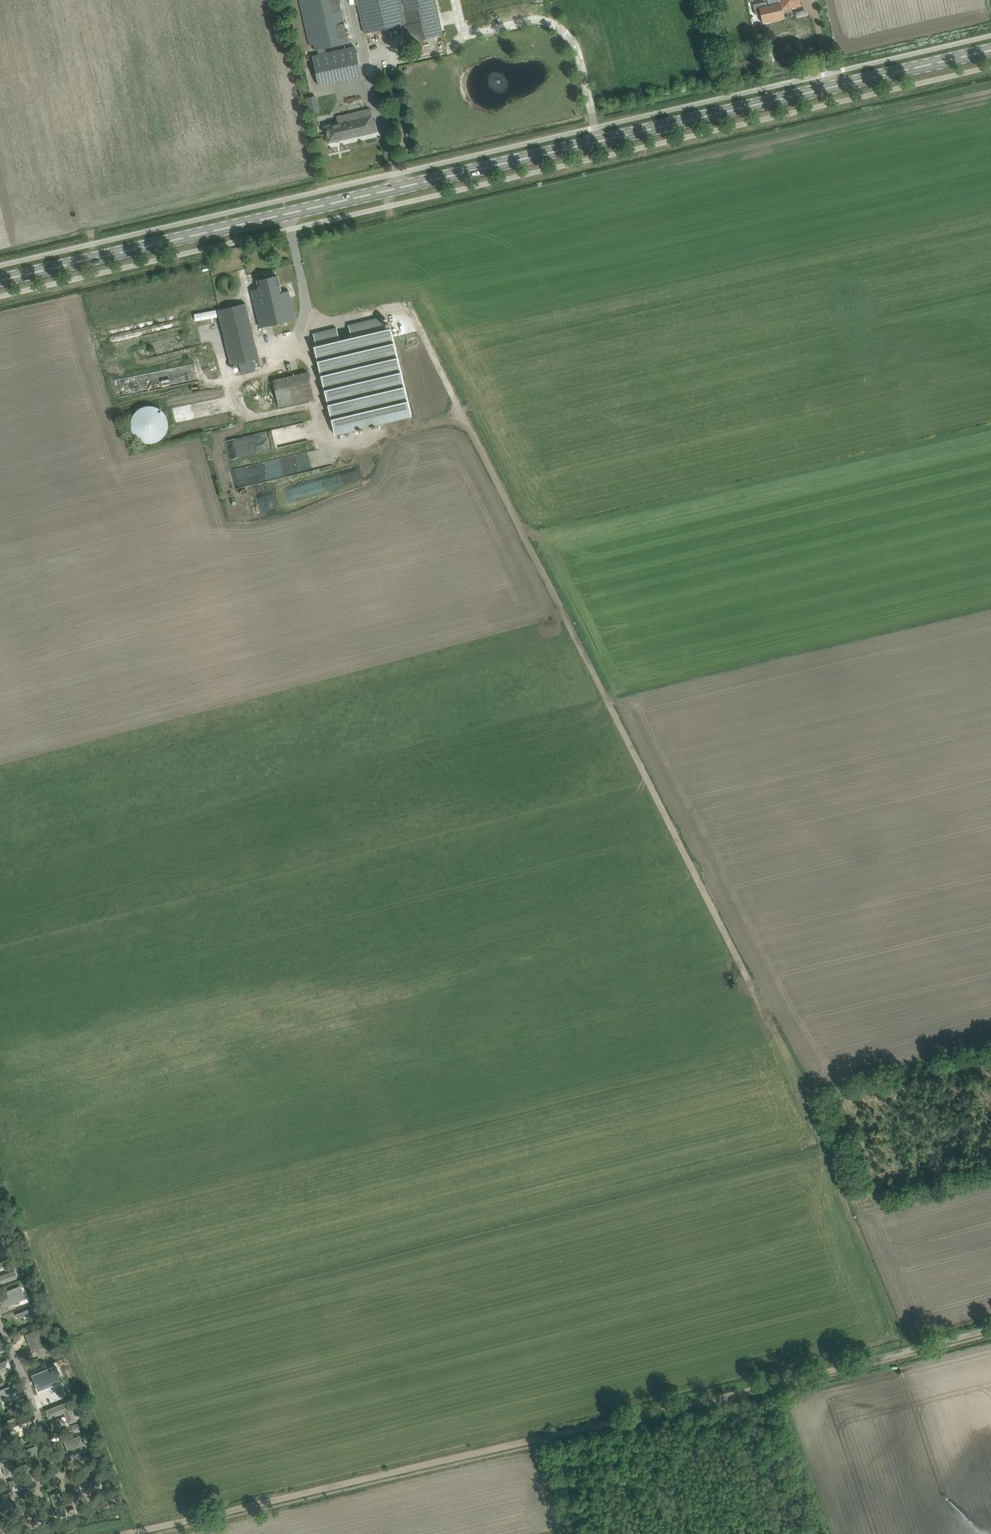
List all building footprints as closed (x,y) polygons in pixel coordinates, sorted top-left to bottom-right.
[(309,45),(314,44),(315,50),(317,49),(319,55),(326,53),(325,48),(349,42),(340,0),(300,0),(309,45)] [(365,33),(404,24),(408,42),(442,35),(434,0),(358,0),(365,33)] [(761,12),(763,22),(773,19),(773,17),(782,15),(781,9),(800,4),(799,0),(779,0),(779,3),(760,8),(761,12)] [(319,55),(312,56),(318,85),(362,75),(355,47),(326,53),(319,55)] [(316,96),(306,98),(308,104),(317,102),(316,96)] [(325,127),(326,134),(329,144),(378,132),(375,120),(373,121),(371,110),(337,118),(338,123),(325,127)] [(252,290),(254,300),(261,328),(296,319),(289,291),(281,293),(277,276),(257,281),(259,289),(252,290)] [(219,309),(227,343),(224,343),(230,365),(239,363),(241,373),(255,370),(252,360),(259,358),(245,302),(219,309)] [(314,346),(335,434),(411,416),(390,328),(384,329),(381,317),(348,325),(351,337),(339,340),(337,328),(313,333),(316,346),(314,346)] [(274,381),(280,407),(315,399),(309,372),(274,381)] [(131,423),(131,424),(131,426),(131,428),(132,429),(132,431),(133,432),(133,434),(134,435),(135,436),(136,438),(138,439),(139,440),(140,441),(142,441),(143,442),(145,442),(146,443),(148,443),(150,443),(151,443),(153,443),(155,442),(156,442),(158,441),(159,440),(160,439),(162,438),(163,437),(164,436),(165,435),(166,433),(166,432),(167,430),(167,429),(168,427),(168,425),(168,424),(168,422),(168,421),(167,419),(167,418),(166,416),(165,415),(164,413),(163,412),(162,411),(161,410),(160,409),(158,408),(157,407),(155,407),(154,406),(152,406),(151,406),(149,406),(148,406),(146,406),(144,407),(143,407),(141,408),(140,408),(139,409),(137,410),(136,411),(135,413),(134,414),(133,415),(133,417),(132,418),(132,420),(131,421),(131,423)] [(236,487),(318,469),(314,450),(232,468),(236,487)] [(0,1236),(0,1249),(1,1253),(9,1250),(3,1235),(0,1236)] [(0,1276),(0,1283),(17,1278),(14,1271),(0,1276)] [(0,1291),(2,1298),(21,1291),(19,1284),(0,1291)] [(31,1308),(17,1314),(19,1319),(33,1313),(31,1308)] [(39,1329),(26,1335),(33,1351),(46,1346),(39,1329)] [(19,1333),(13,1335),(15,1341),(21,1338),(19,1333)] [(0,1363),(0,1373),(11,1368),(8,1360),(0,1363)] [(55,1363),(34,1372),(40,1386),(62,1377),(55,1363)] [(0,1390),(0,1397),(0,1398),(1,1398),(18,1391),(15,1383),(14,1384),(0,1390)] [(76,1420),(69,1401),(46,1410),(49,1417),(64,1411),(69,1423),(76,1420)] [(26,1412),(7,1420),(10,1427),(29,1420),(26,1412)] [(79,1423),(72,1425),(75,1433),(82,1430),(79,1423)] [(87,1449),(82,1435),(65,1442),(70,1455),(87,1449)] [(35,1446),(18,1452),(21,1460),(38,1453),(39,1453),(36,1445),(35,1446)] [(7,1455),(0,1458),(0,1467),(3,1466),(6,1476),(14,1473),(7,1455)] [(99,1478),(80,1485),(83,1492),(83,1493),(103,1486),(99,1478)] [(51,1495),(59,1518),(66,1515),(58,1492),(51,1495)] [(32,1504),(25,1507),(31,1525),(39,1523),(32,1504)]
